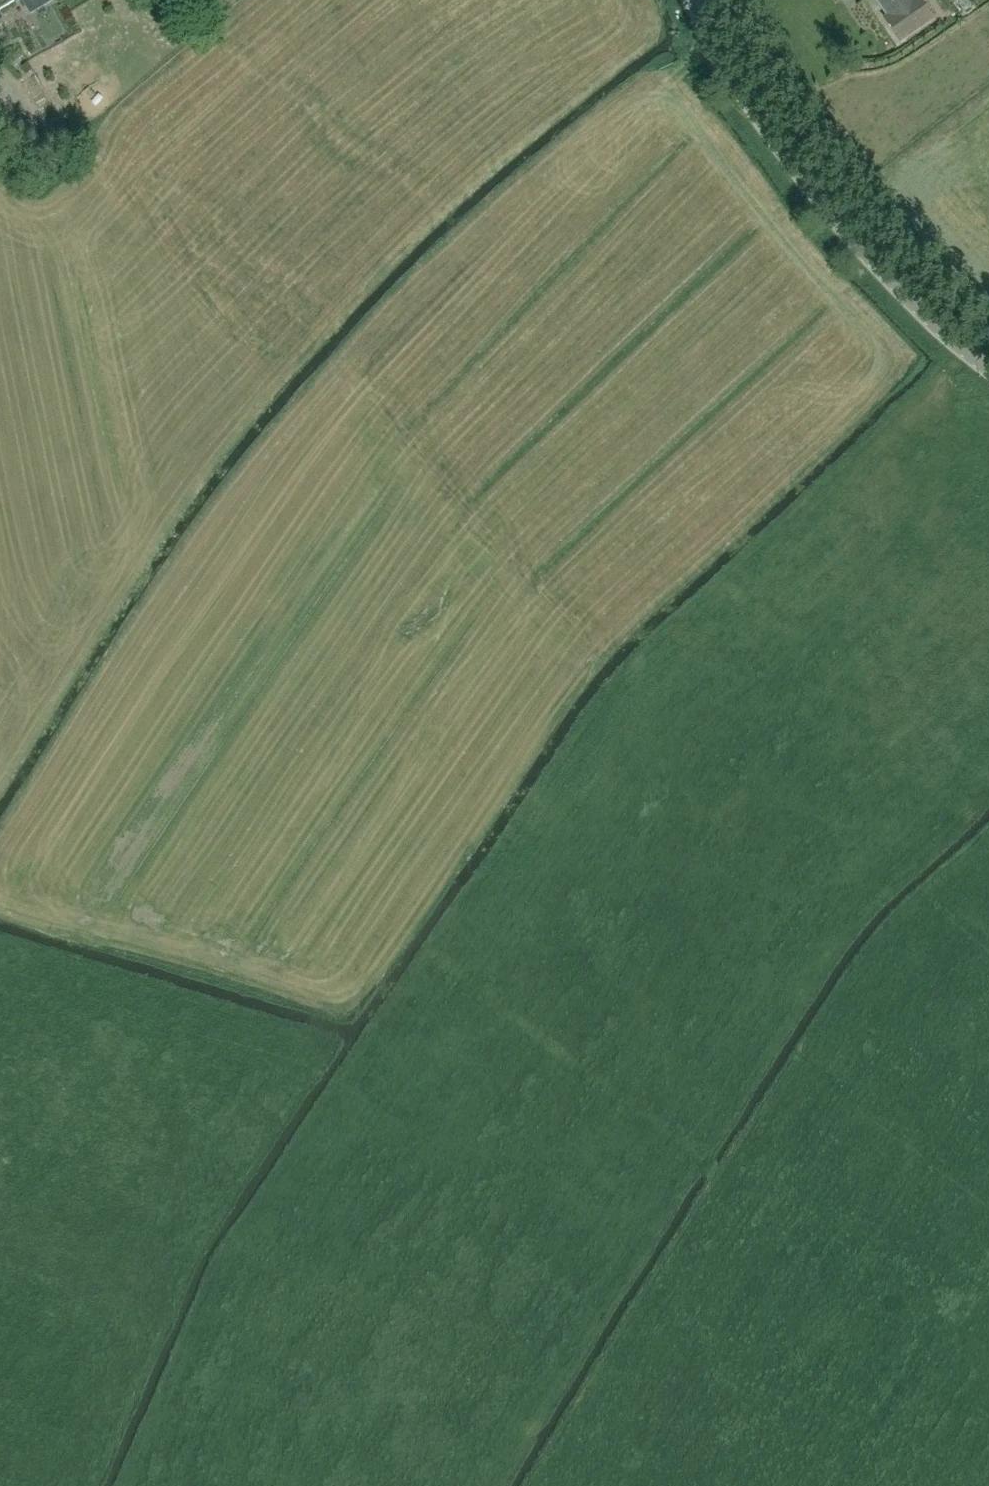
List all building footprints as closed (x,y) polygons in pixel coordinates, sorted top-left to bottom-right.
[(13,1),(13,2),(17,0),(0,0),(0,9),(13,1)] [(886,17),(883,19),(899,43),(931,21),(916,0),(875,0),(886,17)]
